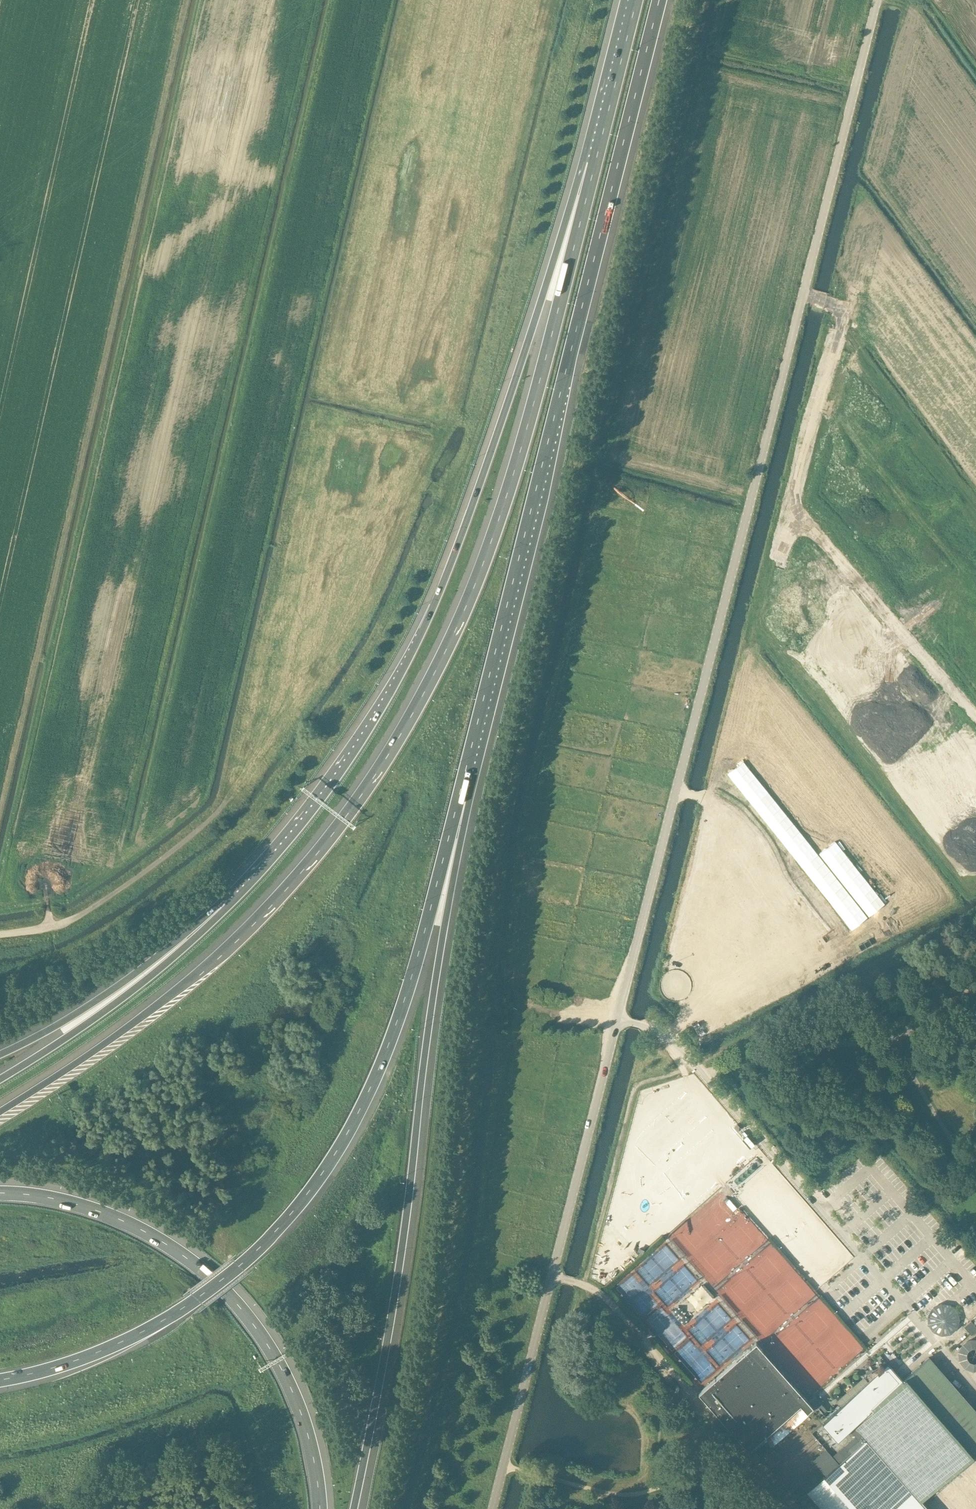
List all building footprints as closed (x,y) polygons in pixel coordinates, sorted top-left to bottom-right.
[(737,1163),(737,1191),(767,1191),(767,1162),(737,1163)] [(666,1235),(713,1287),(767,1239),(720,1187),(666,1235)] [(971,1320),(964,1326),(971,1335),(975,1331),(975,1327),(971,1320)] [(969,1458),(975,1452),(975,1412),(929,1357),(902,1380),(888,1364),(884,1368),(884,1367),(883,1366),(881,1366),(880,1366),(879,1366),(878,1367),(866,1374),(865,1374),(865,1375),(864,1376),(864,1377),(864,1378),(864,1379),(865,1379),(867,1382),(835,1410),(834,1408),(833,1409),(833,1408),(832,1408),(831,1409),(830,1410),(830,1411),(832,1413),(827,1417),(818,1408),(822,1405),(814,1397),(808,1402),(756,1342),(698,1393),(749,1450),(751,1448),(799,1503),(809,1494),(823,1508),(929,1508),(921,1500),(969,1458)]
